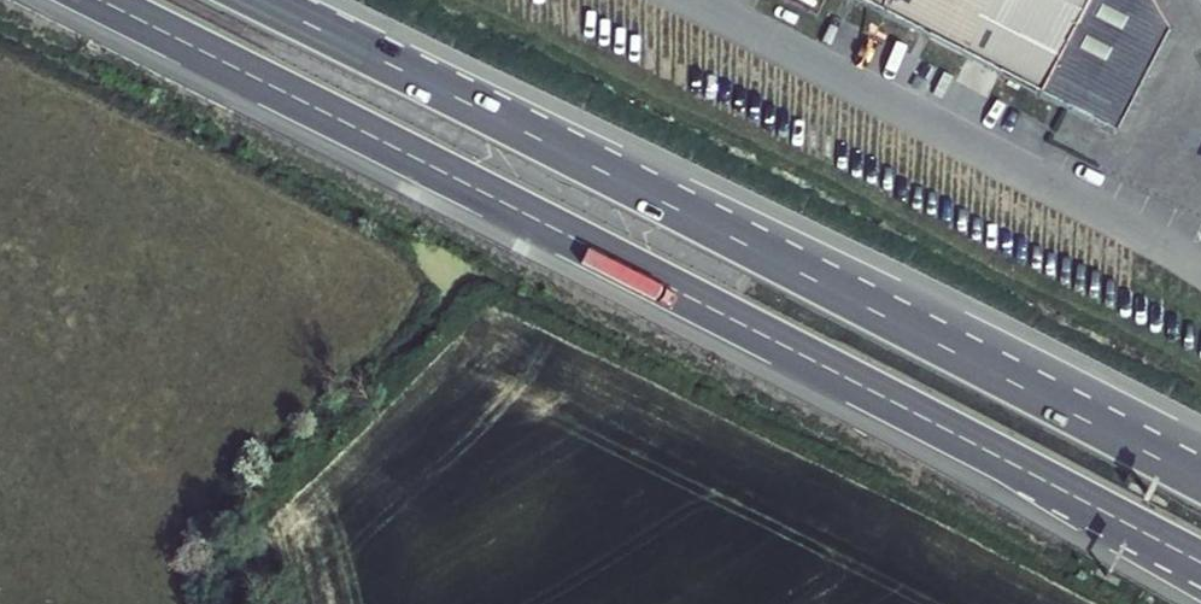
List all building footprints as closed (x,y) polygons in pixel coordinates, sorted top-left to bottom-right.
[(891,20),(1115,135),(1168,32),(1150,0),(853,0),(891,20)]
